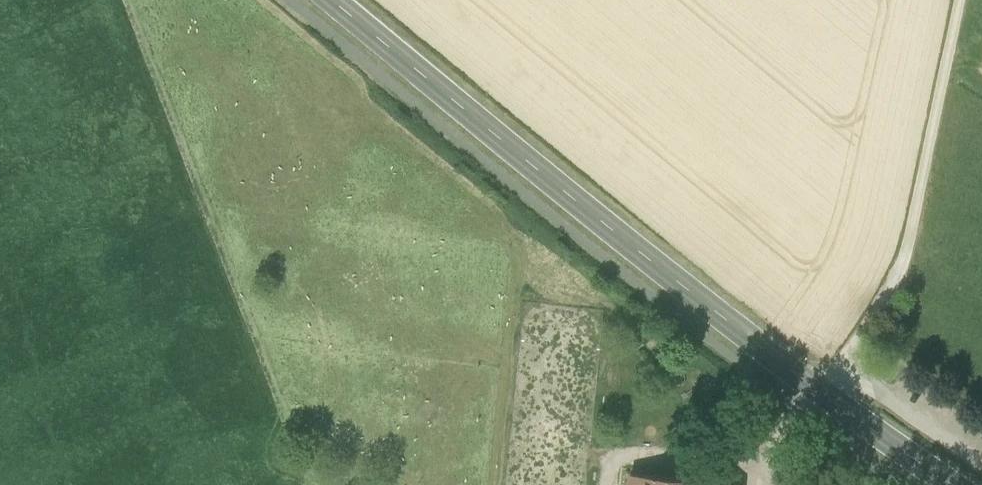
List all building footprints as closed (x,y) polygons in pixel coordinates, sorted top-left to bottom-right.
[(696,481),(664,478),(631,474),(629,484),(695,484),(696,481)]
